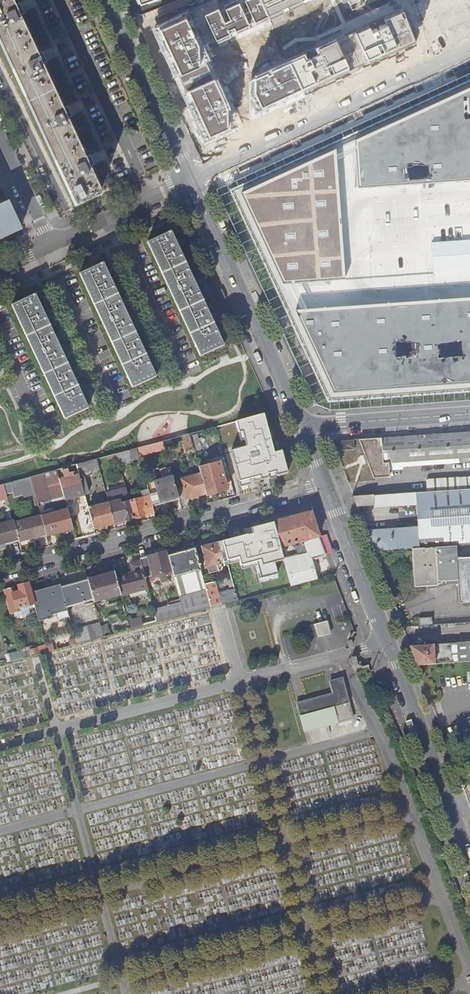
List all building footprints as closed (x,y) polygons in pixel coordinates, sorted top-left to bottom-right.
[(75,201),(101,189),(91,167),(95,165),(90,154),(86,156),(68,118),(72,116),(67,106),(63,107),(43,64),(47,62),(42,51),(38,53),(21,15),(24,14),(19,3),(16,5),(13,0),(0,0),(0,38),(75,201)] [(303,0),(245,0),(249,10),(244,12),(238,0),(225,6),(230,19),(224,22),(219,9),(204,16),(215,41),(303,0)] [(189,11),(152,28),(174,75),(178,74),(186,92),(182,94),(204,141),(228,129),(230,103),(210,59),(211,59),(189,11)] [(354,31),(367,61),(414,41),(401,11),(383,18),(385,23),(371,29),(369,24),(354,31)] [(305,53),(254,77),(254,89),(261,107),(350,69),(335,39),(316,48),(318,52),(307,57),(305,53)] [(469,403),(469,75),(216,191),(316,407),(329,413),(469,403)] [(20,229),(8,203),(0,207),(0,238),(20,229)] [(224,346),(171,232),(147,243),(200,356),(224,346)] [(155,377),(103,263),(79,274),(132,388),(155,377)] [(88,408),(35,295),(12,306),(64,419),(88,408)] [(267,413),(253,417),(269,451),(283,447),(267,413)] [(197,432),(190,434),(194,449),(195,451),(202,449),(197,432)] [(186,451),(194,449),(190,434),(182,436),(186,451)] [(357,442),(373,479),(390,478),(389,472),(403,470),(403,469),(402,463),(408,463),(409,468),(449,465),(448,460),(453,460),(454,465),(460,464),(460,459),(469,458),(469,434),(357,442)] [(163,441),(150,444),(152,453),(166,449),(163,441)] [(354,450),(353,441),(332,442),(336,451),(354,450)] [(150,444),(138,448),(140,456),(152,453),(150,444)] [(292,469),(283,447),(269,451),(253,456),(261,484),(290,475),(292,469)] [(120,463),(140,458),(140,456),(138,448),(136,448),(118,453),(120,463)] [(118,453),(110,455),(112,465),(120,463),(118,453)] [(97,459),(77,464),(80,473),(99,468),(97,459)] [(55,468),(54,462),(39,466),(40,472),(55,468)] [(200,473),(201,475),(206,495),(227,489),(221,467),(200,473)] [(38,475),(31,477),(35,494),(40,513),(67,506),(66,501),(60,480),(57,469),(38,475)] [(79,475),(60,480),(66,501),(85,496),(79,475)] [(188,500),(206,495),(201,475),(183,480),(188,500)] [(31,477),(4,484),(6,494),(13,492),(15,497),(24,494),(24,497),(35,494),(31,477)] [(148,490),(153,505),(168,500),(179,498),(173,477),(147,484),(148,490)] [(428,493),(469,490),(469,479),(428,482),(428,493)] [(94,530),(115,524),(108,494),(105,486),(101,487),(106,504),(88,509),(94,530)] [(115,524),(134,519),(130,502),(127,489),(108,494),(115,524)] [(155,513),(153,505),(148,490),(141,492),(143,499),(130,502),(134,519),(155,513)] [(469,546),(469,490),(428,493),(354,499),(357,506),(374,505),(374,508),(415,505),(417,528),(366,532),(374,553),(413,550),(435,549),(469,546)] [(62,536),(74,532),(69,512),(42,520),(47,538),(48,539),(62,536)] [(312,560),(325,556),(317,537),(310,512),(273,523),(280,548),(303,542),(306,553),(283,559),(290,587),(293,586),(318,579),(312,560)] [(32,539),(38,537),(39,540),(47,538),(42,520),(41,516),(15,524),(20,542),(32,539)] [(5,543),(11,541),(12,544),(20,542),(15,524),(14,520),(0,524),(0,544),(5,543)] [(229,566),(222,543),(203,548),(208,569),(219,566),(220,568),(229,566)] [(456,560),(457,561),(436,563),(435,549),(413,550),(416,589),(438,587),(438,583),(457,582),(460,605),(469,604),(469,559),(456,560)] [(184,615),(211,608),(209,598),(206,586),(196,550),(169,557),(172,571),(184,615)] [(146,578),(172,571),(169,557),(167,552),(141,559),(141,561),(143,570),(146,578)] [(290,587),(283,559),(276,561),(278,569),(265,573),(268,584),(258,587),(260,595),(290,587)] [(121,595),(148,588),(146,578),(143,570),(141,561),(130,564),(132,573),(116,577),(121,595)] [(94,602),(121,595),(116,577),(115,573),(88,580),(88,581),(94,602)] [(67,607),(93,600),(88,581),(62,588),(67,607)] [(10,610),(35,604),(32,596),(29,583),(4,590),(10,610)] [(209,598),(218,596),(214,584),(206,586),(209,598)] [(51,615),(56,613),(58,621),(69,618),(67,607),(62,588),(32,596),(35,604),(39,622),(52,618),(51,615)] [(165,620),(181,616),(179,610),(163,614),(165,620)] [(132,628),(143,626),(141,618),(130,621),(132,628)] [(330,634),(327,621),(315,625),(318,637),(330,634)] [(77,644),(103,637),(100,624),(73,631),(77,644)] [(469,656),(469,643),(450,644),(451,652),(451,658),(469,656)] [(469,661),(469,656),(451,658),(451,652),(433,654),(433,646),(410,648),(416,666),(469,661)] [(31,651),(33,656),(50,651),(49,647),(31,651)] [(353,718),(343,679),(330,682),(333,693),(312,699),(315,710),(300,714),(304,731),(339,722),(353,718)] [(297,703),(300,714),(315,710),(312,699),(297,703)]
